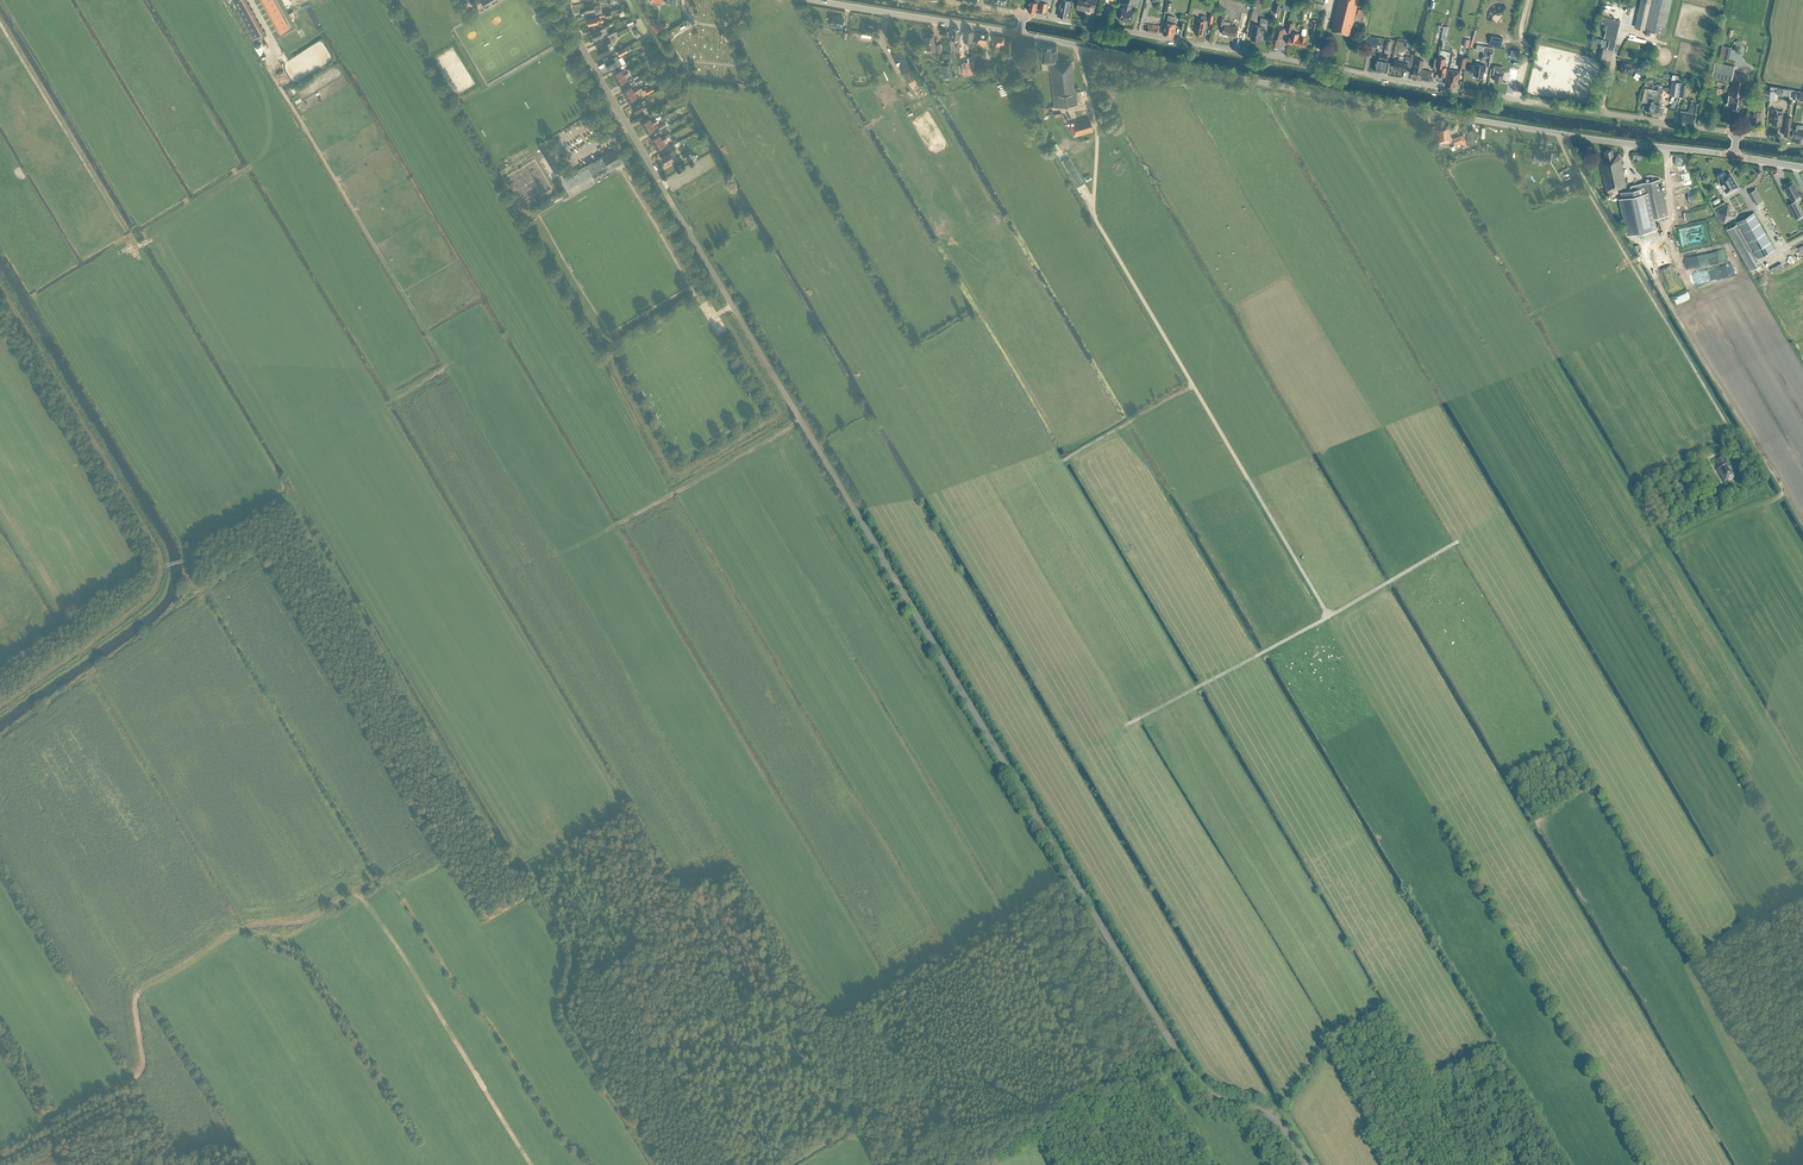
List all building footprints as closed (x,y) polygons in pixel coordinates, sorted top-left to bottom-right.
[(235,1),(240,10),(249,6),(245,0),(238,0),(235,1)] [(619,5),(620,4),(622,8),(625,7),(623,3),(621,0),(616,0),(619,5)] [(1039,0),(1035,0),(1035,1),(1031,0),(1030,0),(1028,10),(1036,11),(1037,6),(1039,0)] [(1048,2),(1051,3),(1051,0),(1039,0),(1041,1),(1039,10),(1046,11),(1048,2)] [(1070,7),(1072,0),(1071,0),(1063,0),(1062,4),(1060,3),(1058,15),(1060,15),(1067,17),(1068,7),(1070,7)] [(1090,9),(1091,6),(1095,7),(1096,0),(1078,0),(1077,9),(1083,10),(1084,8),(1090,9)] [(1118,17),(1132,21),(1134,10),(1131,9),(1132,6),(1138,7),(1139,0),(1120,0),(1119,2),(1122,3),(1124,3),(1123,7),(1121,6),(1118,17)] [(1332,22),(1333,22),(1332,29),(1345,32),(1345,34),(1348,34),(1348,33),(1349,34),(1351,26),(1352,27),(1358,0),(1338,0),(1332,22)] [(1634,26),(1664,33),(1671,0),(1640,0),(1634,26)] [(267,11),(276,6),(273,1),(264,5),(267,11)] [(1615,2),(1610,8),(1614,11),(1619,5),(1615,2)] [(596,14),(602,12),(601,5),(594,6),(594,4),(584,5),(586,12),(595,11),(596,14)] [(240,10),(243,16),(252,11),(249,6),(240,10)] [(271,16),(279,12),(276,6),(267,11),(271,16)] [(255,17),(252,11),(243,16),(246,21),(255,17)] [(274,22),(282,17),(279,12),(271,16),(274,22)] [(1181,20),(1180,28),(1184,29),(1185,21),(1186,21),(1188,15),(1181,13),(1180,20),(1181,20)] [(1168,15),(1167,21),(1165,21),(1164,26),(1165,26),(1165,29),(1164,29),(1164,33),(1173,35),(1174,30),(1173,30),(1174,28),(1175,28),(1176,23),(1174,23),(1175,17),(1173,16),(1168,15)] [(1201,19),(1197,19),(1195,27),(1196,28),(1195,32),(1203,34),(1204,29),(1206,20),(1205,20),(1206,16),(1202,15),(1201,19)] [(842,28),(844,18),(837,17),(837,16),(832,16),(830,26),(842,28)] [(1603,16),(1601,24),(1607,25),(1604,37),(1609,39),(1607,48),(1613,50),(1618,29),(1620,20),(1603,16)] [(255,17),(246,21),(249,27),(258,22),(255,17)] [(274,22),(277,27),(285,23),(282,17),(274,22)] [(1236,35),(1237,26),(1229,25),(1230,22),(1224,21),(1224,18),(1221,17),(1219,24),(1224,25),(1223,33),(1236,35)] [(1253,24),(1251,38),(1260,40),(1262,32),(1263,32),(1264,26),(1263,26),(1263,22),(1269,23),(1270,19),(1261,17),(1260,22),(1260,25),(1253,24)] [(258,22),(249,27),(252,32),(261,28),(258,22)] [(288,28),(285,23),(277,27),(280,33),(288,28)] [(877,36),(878,26),(863,23),(862,33),(872,35),(871,39),(876,40),(876,36),(877,36)] [(1285,27),(1276,25),(1271,46),(1277,47),(1280,38),(1282,38),(1285,27)] [(261,28),(252,32),(256,38),(264,34),(261,28)] [(602,34),(607,32),(605,28),(601,30),(601,29),(591,33),(594,39),(603,36),(602,34)] [(637,29),(633,31),(637,38),(641,36),(637,29)] [(957,43),(956,43),(956,47),(959,47),(959,43),(960,43),(961,36),(958,36),(959,30),(952,29),(951,39),(957,40),(957,43)] [(973,47),(974,42),(972,41),(973,32),(964,30),(963,41),(969,41),(968,46),(973,47)] [(1298,33),(1292,31),(1291,37),(1288,37),(1287,42),(1296,44),(1298,34),(1298,33)] [(737,34),(742,45),(747,43),(742,34),(741,32),(737,34)] [(987,46),(989,34),(977,33),(975,44),(987,46)] [(1306,40),(1307,36),(1301,35),(1301,33),(1299,33),(1299,34),(1298,34),(1296,44),(1305,46),(1306,40)] [(1491,35),(1490,44),(1501,46),(1503,37),(1491,35)] [(937,53),(941,52),(940,44),(934,45),(933,36),(924,38),(925,44),(926,44),(927,50),(931,49),(932,52),(937,51),(937,53)] [(1370,36),(1368,45),(1377,47),(1378,38),(1370,36)] [(999,44),(1004,43),(1004,37),(995,37),(995,47),(999,47),(999,44)] [(608,47),(612,45),(611,42),(609,38),(604,41),(606,44),(598,49),(602,56),(610,51),(608,47)] [(1005,51),(1013,51),(1013,38),(1005,38),(1005,51)] [(1699,53),(1701,42),(1684,38),(1681,53),(1689,55),(1690,51),(1699,53)] [(1719,57),(1727,59),(1730,46),(1722,44),(1719,57)] [(1050,63),(1053,95),(1055,108),(1078,105),(1076,92),(1072,62),(1056,63),(1057,56),(1057,53),(1057,47),(1056,47),(1042,47),(1042,46),(1041,47),(1042,47),(1041,62),(1050,63)] [(1492,61),(1493,53),(1494,47),(1484,46),(1482,60),(1492,61)] [(1604,58),(1607,48),(1600,46),(1597,57),(1604,58)] [(625,47),(623,49),(617,52),(620,56),(627,52),(627,51),(625,48),(625,47)] [(910,68),(900,49),(891,54),(902,73),(910,68)] [(1376,58),(1373,70),(1380,71),(1383,53),(1379,53),(1379,57),(1378,59),(1376,58)] [(1383,53),(1380,71),(1387,72),(1389,61),(1386,61),(1387,54),(1383,53)] [(1399,59),(1395,58),(1393,67),(1406,69),(1407,64),(1412,65),(1413,57),(1406,55),(1405,60),(1403,60),(1403,56),(1400,56),(1399,59)] [(609,67),(611,70),(622,64),(617,56),(613,58),(613,57),(605,62),(609,68),(609,67)] [(1436,65),(1440,65),(1438,75),(1445,76),(1447,66),(1445,66),(1446,63),(1445,62),(1446,58),(1438,56),(1436,65)] [(1465,68),(1467,58),(1460,56),(1458,66),(1465,68)] [(1431,71),(1422,69),(1424,60),(1417,58),(1415,67),(1414,67),(1413,74),(1417,75),(1417,77),(1429,80),(1431,71)] [(967,62),(961,63),(963,76),(976,74),(974,60),(967,62)] [(1641,71),(1643,61),(1636,60),(1636,63),(1623,60),(1623,61),(1622,61),(1621,63),(1622,63),(1621,67),(1620,68),(1620,69),(1620,70),(1620,71),(1621,71),(1622,72),(1624,73),(1625,72),(1631,74),(1632,69),(1641,71)] [(1744,98),(1748,76),(1744,75),(1744,74),(1733,71),(1734,65),(1715,61),(1712,76),(1731,80),(1726,104),(1733,105),(1732,108),(1739,109),(1741,97),(1744,98)] [(1471,67),(1470,70),(1471,72),(1474,72),(1474,75),(1477,75),(1477,78),(1483,79),(1484,70),(1485,70),(1486,65),(1475,63),(1475,66),(1472,66),(1471,67)] [(941,65),(944,78),(952,76),(950,64),(941,65)] [(1004,64),(996,64),(996,74),(998,76),(1002,76),(1002,71),(1005,71),(1004,64)] [(1503,74),(1503,70),(1502,70),(1503,66),(1494,64),(1492,74),(1495,75),(1495,81),(1502,82),(1503,74)] [(1460,71),(1449,69),(1445,84),(1455,86),(1456,80),(1458,80),(1460,71)] [(628,70),(627,70),(623,73),(621,70),(613,75),(616,80),(628,72),(629,71),(628,70)] [(904,74),(908,82),(915,79),(910,70),(910,71),(904,74)] [(628,72),(616,80),(619,85),(627,80),(625,77),(629,75),(628,72)] [(1671,81),(1669,94),(1679,96),(1681,82),(1671,81)] [(641,85),(637,87),(633,90),(631,87),(623,92),(626,97),(642,87),(641,85)] [(645,89),(648,94),(654,90),(652,86),(645,89)] [(626,97),(628,102),(637,97),(635,94),(639,91),(640,92),(643,90),(642,87),(626,97)] [(1790,89),(1777,87),(1776,93),(1789,95),(1790,89)] [(1648,91),(1645,102),(1649,103),(1647,112),(1659,114),(1659,112),(1662,112),(1664,107),(1660,106),(1661,104),(1659,103),(1661,95),(1660,95),(1656,94),(1657,93),(1648,91)] [(646,115),(651,112),(648,106),(645,108),(643,104),(647,103),(645,100),(642,102),(642,101),(632,107),(636,114),(642,110),(646,115)] [(1680,110),(1679,121),(1688,123),(1688,122),(1693,123),(1694,123),(1696,113),(1697,113),(1699,103),(1694,102),(1692,112),(1680,110)] [(1756,107),(1756,110),(1751,110),(1750,117),(1752,117),(1751,121),(1760,122),(1761,111),(1762,108),(1756,107)] [(1782,110),(1777,110),(1772,110),(1772,112),(1771,112),(1770,119),(1772,119),(1772,123),(1773,123),(1773,124),(1777,125),(1777,124),(1781,124),(1782,113),(1782,110)] [(641,123),(644,128),(657,121),(656,120),(657,119),(656,118),(651,121),(650,118),(641,123)] [(1073,137),(1093,131),(1089,119),(1069,125),(1073,137)] [(660,130),(666,126),(670,124),(668,120),(658,126),(660,130)] [(1449,125),(1445,126),(1444,120),(1437,120),(1438,126),(1436,126),(1437,143),(1450,142),(1449,125)] [(658,121),(657,121),(644,128),(647,133),(655,128),(654,125),(658,123),(659,122),(658,121)] [(1791,136),(1802,137),(1802,132),(1802,125),(1794,123),(1791,136)] [(1473,129),(1466,131),(1469,145),(1476,143),(1473,129)] [(651,140),(654,145),(671,135),(670,133),(661,138),(660,135),(651,140)] [(671,135),(654,145),(657,150),(665,145),(664,142),(672,137),(671,135)] [(683,139),(681,136),(671,142),(673,145),(683,139)] [(1452,139),(1457,151),(1467,147),(1465,141),(1462,142),(1460,136),(1452,139)] [(555,173),(560,170),(543,143),(538,146),(555,173)] [(671,156),(677,152),(673,146),(666,150),(669,154),(662,158),(665,164),(673,160),(671,156)] [(1621,187),(1626,185),(1619,152),(1613,154),(1612,148),(1604,150),(1605,155),(1599,157),(1606,191),(1621,188),(1621,187)] [(603,157),(602,156),(593,162),(592,161),(587,164),(587,165),(564,178),(569,188),(608,166),(611,170),(624,162),(617,149),(603,157)] [(685,159),(692,155),(689,150),(682,154),(685,159)] [(1535,157),(1534,162),(1540,163),(1540,161),(1549,162),(1550,152),(1536,150),(1535,157)] [(1087,164),(1082,167),(1089,180),(1094,177),(1087,164)] [(1075,174),(1090,201),(1094,199),(1091,195),(1094,194),(1081,170),(1075,174)] [(1724,171),(1717,175),(1724,187),(1727,192),(1731,189),(1738,185),(1735,181),(1736,180),(1731,172),(1726,174),(1725,173),(1724,171)] [(1656,227),(1654,217),(1668,214),(1660,178),(1640,182),(1640,183),(1631,185),(1629,190),(1621,192),(1622,197),(1620,198),(1628,234),(1656,227)] [(1785,186),(1787,190),(1786,190),(1791,198),(1800,194),(1795,185),(1795,186),(1792,182),(1785,186)] [(1679,202),(1702,198),(1701,190),(1678,194),(1679,202)] [(1794,200),(1787,204),(1795,218),(1802,215),(1794,200)] [(1724,222),(1735,216),(1728,203),(1716,210),(1724,222)] [(1753,212),(1737,221),(1739,224),(1757,257),(1758,258),(1774,249),(1753,212)] [(1726,229),(1750,271),(1760,265),(1756,257),(1737,224),(1736,223),(1726,229)] [(1724,483),(1736,477),(1728,463),(1725,465),(1721,458),(1715,462),(1719,468),(1716,470),(1724,483)] [(1681,519),(1678,513),(1669,519),(1672,524),(1681,519)]
